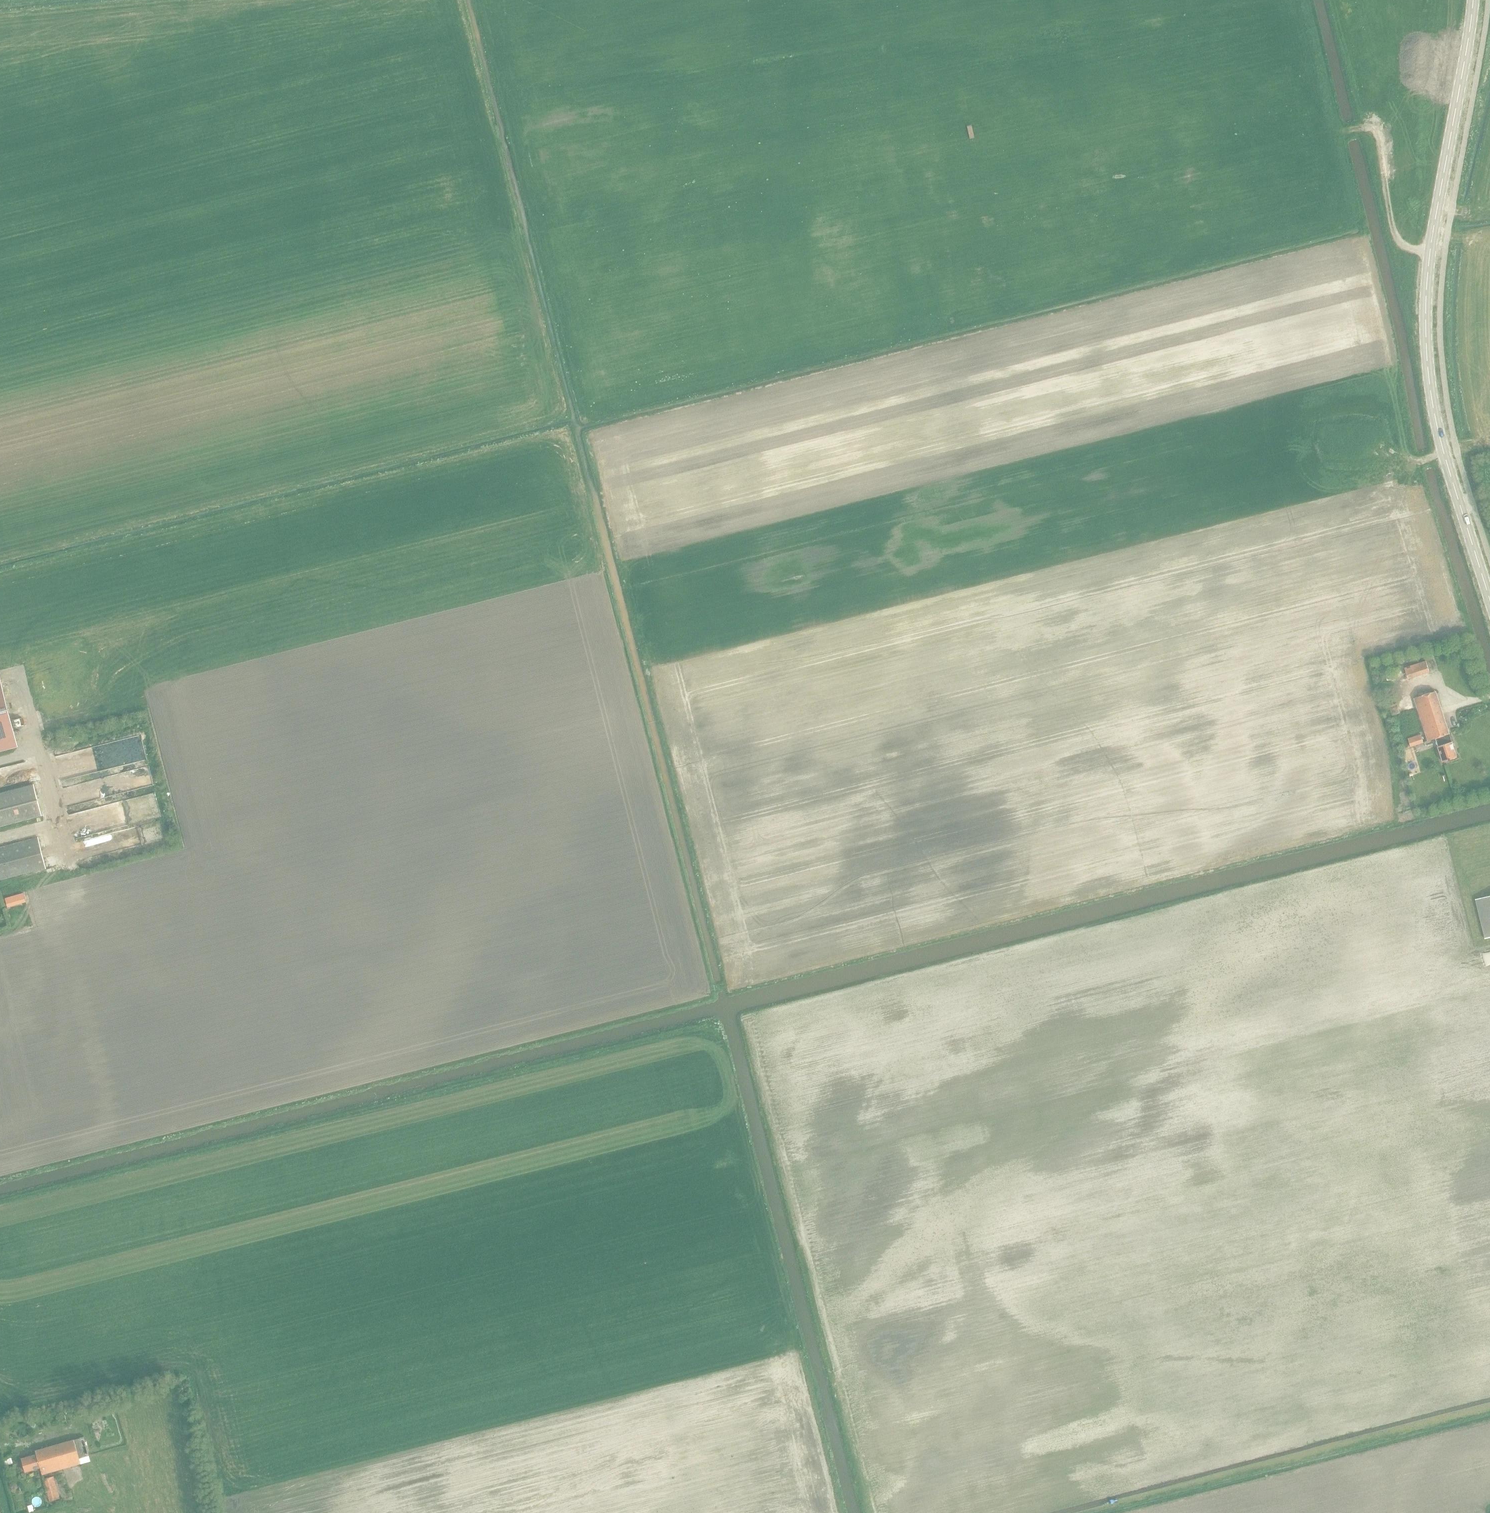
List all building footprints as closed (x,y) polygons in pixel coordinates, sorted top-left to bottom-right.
[(1405,668),(1408,679),(1429,672),(1426,661),(1405,668)] [(26,743),(13,689),(0,692),(0,749),(26,743)] [(1443,762),(1457,757),(1435,691),(1414,698),(1429,741),(1436,738),(1443,762)] [(1389,706),(1392,717),(1400,715),(1397,704),(1389,706)] [(1408,739),(1411,747),(1424,742),(1421,734),(1408,739)] [(42,816),(34,786),(0,794),(0,827),(42,816)] [(45,869),(38,839),(0,849),(0,881),(45,869)] [(5,898),(8,907),(26,902),(23,893),(5,898)] [(1485,939),(1489,937),(1489,895),(1475,899),(1485,939)] [(40,1469),(42,1476),(81,1465),(79,1460),(89,1457),(84,1438),(36,1452),(36,1455),(21,1460),(25,1473),(40,1469)] [(44,1481),(50,1503),(60,1500),(54,1478),(44,1481)]
